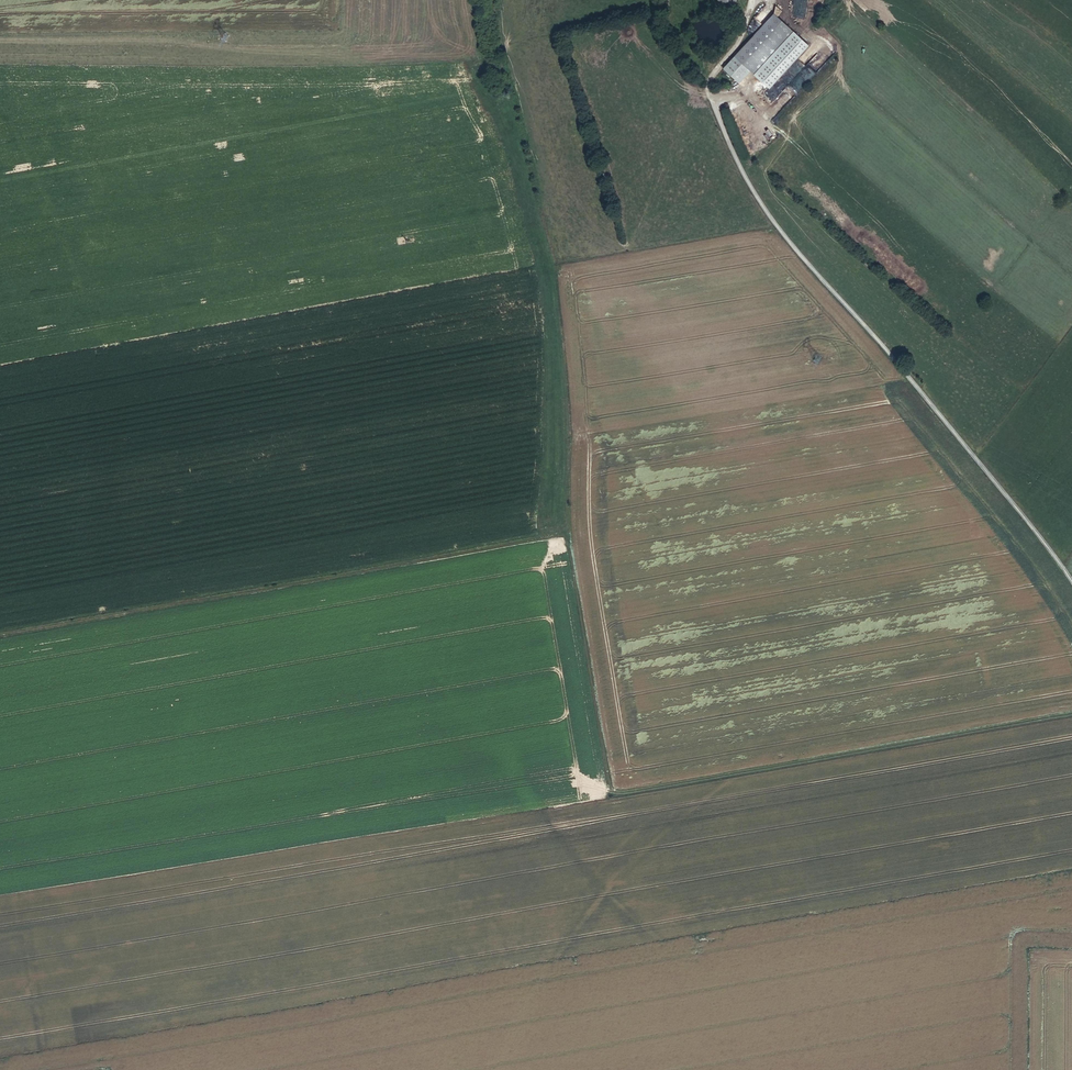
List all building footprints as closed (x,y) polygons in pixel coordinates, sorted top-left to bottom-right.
[(743,81),(793,26),(780,14),(777,12),(727,67),(743,81)]
